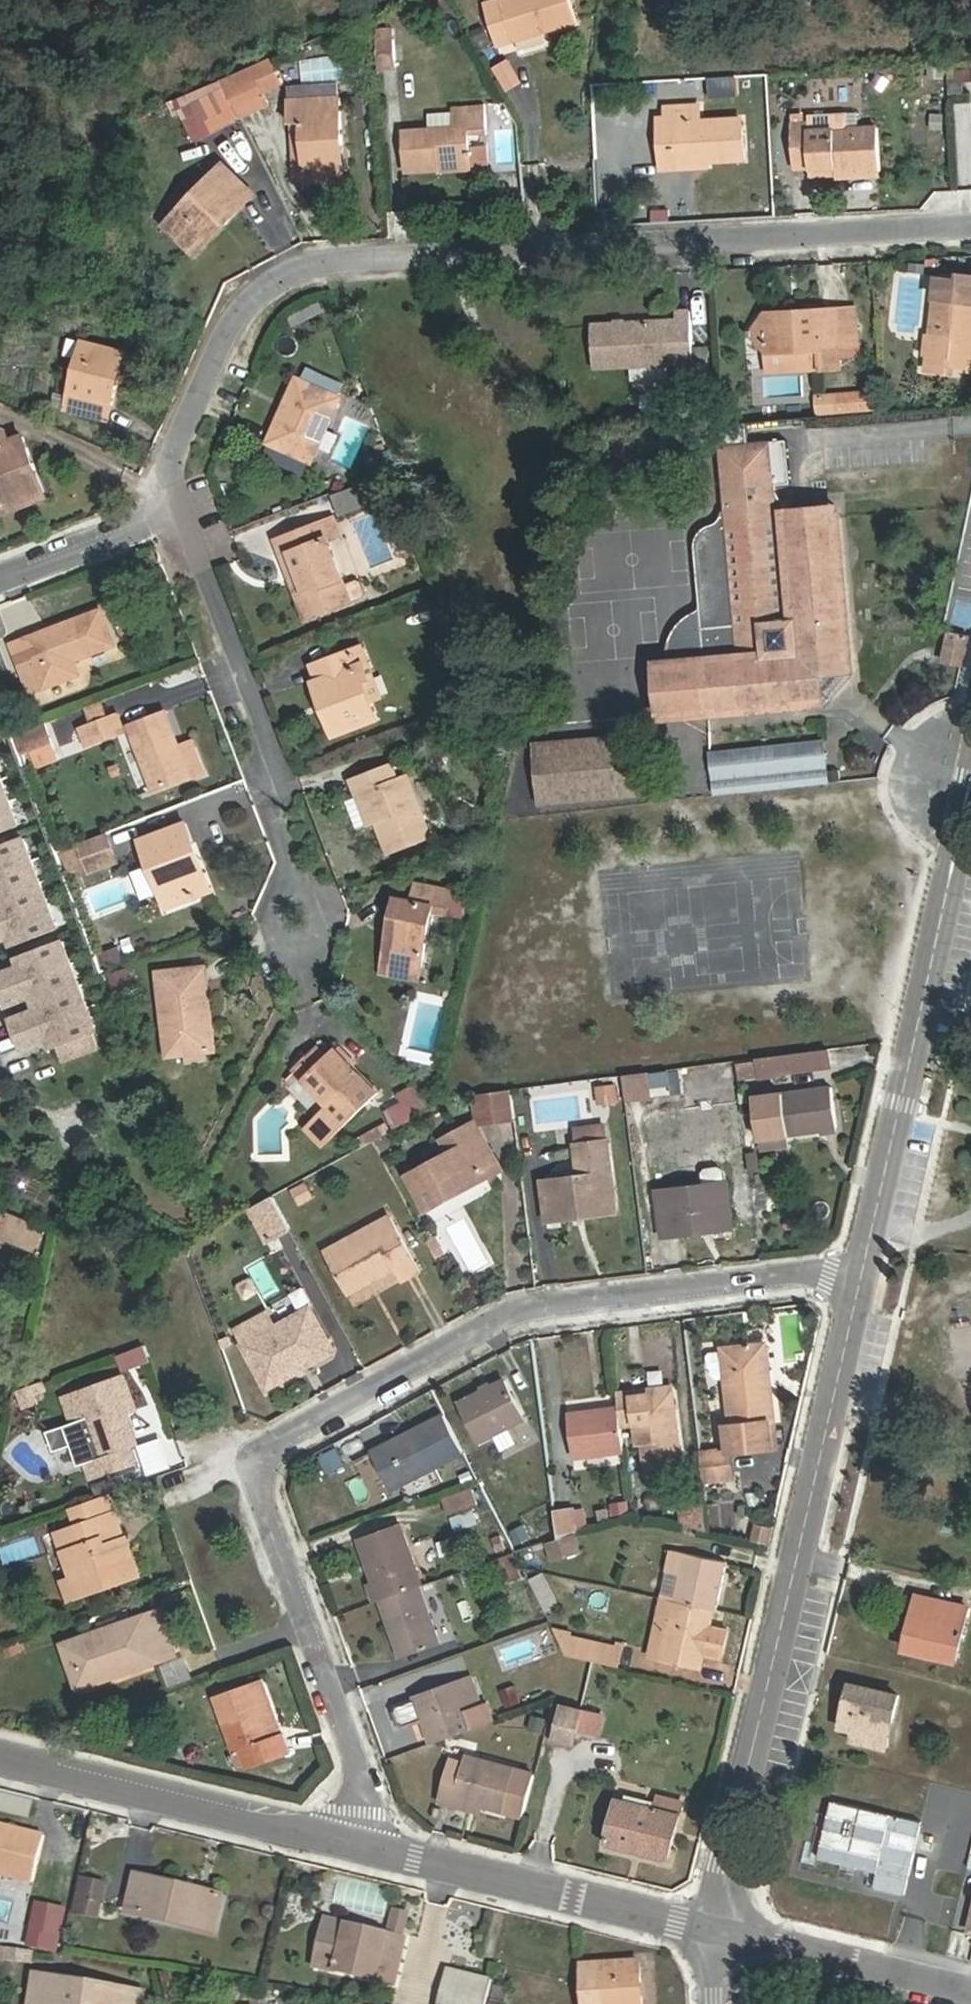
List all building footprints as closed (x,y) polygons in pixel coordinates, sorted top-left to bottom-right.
[(484,6),(495,47),(578,23),(571,0),(505,0),(484,6)] [(396,28),(375,29),(378,59),(398,58),(396,28)] [(250,68),(263,93),(281,84),(269,60),(250,68)] [(238,116),(267,101),(263,93),(250,68),(220,81),(224,89),(237,114),(238,116)] [(197,135),(237,114),(224,89),(220,81),(178,99),(197,135)] [(340,99),(289,101),(291,122),(293,122),(303,122),(307,181),(307,184),(345,183),(340,99)] [(486,104),(454,105),(455,115),(486,113),(486,104)] [(697,107),(667,108),(668,119),(669,163),(708,161),(743,159),(741,120),(698,121),(697,107)] [(431,133),(403,135),(405,173),(441,171),(440,166),(472,163),(471,149),(470,131),(488,130),(486,113),(455,115),(456,131),(431,133)] [(455,115),(430,117),(431,133),(456,131),(455,115)] [(669,163),(668,119),(659,120),(662,171),(709,169),(708,161),(669,163)] [(303,122),(293,122),(296,181),(307,181),(303,122)] [(837,168),(837,176),(881,174),(878,128),(807,132),(807,125),(791,126),(792,154),(809,153),(809,169),(837,168)] [(479,168),(478,148),(471,149),(472,163),(472,168),(479,168)] [(809,153),(792,154),(793,170),(809,169),(809,153)] [(472,163),(440,166),(441,171),(441,175),(473,172),(472,168),(472,163)] [(166,225),(187,246),(214,218),(223,227),(240,209),(231,200),(245,186),(225,165),(166,225)] [(837,168),(809,169),(810,177),(837,176),(837,168)] [(231,200),(240,209),(254,195),(245,186),(231,200)] [(214,218),(187,246),(196,255),(223,227),(214,218)] [(938,274),(926,370),(952,374),(953,365),(970,367),(970,371),(970,278),(938,274)] [(765,313),(767,353),(768,370),(815,367),(814,354),(821,353),(822,370),(847,368),(846,347),(865,346),(862,307),(765,313)] [(675,311),(676,320),(592,324),(593,369),(693,364),(690,310),(675,311)] [(767,353),(765,313),(753,328),(754,340),(767,353)] [(68,410),(100,418),(103,405),(112,406),(116,387),(108,385),(116,351),(85,343),(68,410)] [(108,385),(116,387),(124,353),(116,351),(108,385)] [(340,397),(300,379),(271,444),(312,462),(340,397)] [(873,388),(835,392),(837,416),(876,412),(873,388)] [(103,405),(100,418),(109,420),(112,406),(103,405)] [(0,447),(0,476),(4,488),(0,490),(0,507),(41,492),(22,440),(7,445),(0,447)] [(721,447),(726,513),(728,547),(738,655),(707,658),(655,662),(660,718),(821,703),(819,682),(828,671),(851,669),(837,522),(776,527),(775,513),(770,442),(721,447)] [(381,475),(398,468),(392,451),(374,458),(381,475)] [(339,516),(377,504),(370,481),(332,493),(339,516)] [(776,527),(837,522),(835,507),(775,513),(776,527)] [(728,547),(726,513),(720,523),(712,526),(706,530),(701,535),(697,546),(707,658),(738,655),(728,547)] [(333,519),(277,541),(306,620),(352,602),(329,540),(340,536),(333,519)] [(101,611),(26,639),(44,687),(79,674),(73,660),(113,645),(101,611)] [(970,636),(950,632),(943,662),(963,667),(970,636)] [(361,647),(313,665),(319,680),(315,681),(335,736),(377,719),(363,680),(368,678),(363,664),(367,662),(361,647)] [(166,712),(129,726),(153,790),(190,776),(166,712)] [(120,716),(81,731),(86,744),(124,729),(120,716)] [(42,723),(14,733),(28,771),(56,760),(42,723)] [(636,798),(631,737),(533,745),(538,806),(636,798)] [(779,743),(708,751),(713,795),(828,783),(824,739),(779,743)] [(393,765),(352,781),(358,796),(367,792),(377,819),(378,822),(389,851),(431,835),(408,778),(399,781),(393,765)] [(19,824),(0,774),(0,831),(19,824)] [(348,799),(359,826),(368,823),(377,819),(367,792),(358,796),(348,799)] [(167,907),(201,894),(183,844),(193,839),(187,823),(143,840),(167,907)] [(117,861),(107,831),(79,842),(90,871),(117,861)] [(0,847),(0,939),(10,936),(13,944),(58,927),(24,838),(0,847)] [(183,844),(201,894),(211,890),(193,839),(183,844)] [(396,897),(392,920),(401,922),(394,959),(422,965),(433,912),(449,915),(454,890),(416,883),(413,901),(396,897)] [(401,922),(392,920),(381,973),(419,981),(422,965),(394,959),(401,922)] [(19,958),(22,966),(0,974),(0,985),(7,1005),(33,995),(38,1009),(13,1019),(24,1048),(49,1039),(52,1047),(59,1044),(65,1060),(96,1048),(90,1033),(97,1030),(63,941),(19,958)] [(116,949),(98,956),(103,970),(121,963),(116,949)] [(159,972),(167,1037),(168,1047),(206,1044),(205,1022),(212,1021),(206,966),(159,972)] [(111,986),(129,980),(125,967),(106,973),(111,986)] [(206,1044),(168,1047),(169,1056),(214,1051),(212,1021),(205,1022),(206,1044)] [(330,1055),(318,1043),(295,1068),(330,1105),(306,1128),(323,1146),(382,1090),(339,1046),(330,1055)] [(829,1066),(827,1048),(783,1054),(785,1071),(829,1066)] [(783,1054),(758,1057),(760,1075),(785,1071),(783,1054)] [(622,1075),(626,1103),(649,1100),(645,1072),(622,1075)] [(618,1101),(616,1082),(594,1085),(597,1104),(618,1101)] [(434,1107),(434,1106),(413,1085),(398,1093),(402,1102),(386,1111),(395,1129),(434,1107)] [(830,1086),(752,1096),(757,1138),(788,1134),(835,1128),(830,1086)] [(490,1092),(494,1119),(512,1117),(509,1090),(490,1092)] [(472,1095),(475,1122),(494,1119),(490,1092),(472,1095)] [(385,1154),(400,1139),(382,1120),(366,1136),(385,1154)] [(426,1210),(485,1177),(467,1144),(480,1135),(474,1123),(442,1140),(449,1154),(408,1177),(426,1210)] [(788,1134),(757,1138),(759,1149),(790,1146),(788,1134)] [(467,1144),(485,1177),(499,1170),(480,1135),(467,1144)] [(542,1181),(546,1210),(582,1206),(583,1217),(617,1212),(607,1140),(574,1145),(578,1176),(542,1181)] [(290,1188),(299,1206),(315,1198),(306,1180),(290,1188)] [(662,1236),(704,1231),(703,1222),(730,1218),(725,1182),(656,1191),(662,1236)] [(266,1243),(292,1229),(275,1197),(248,1211),(266,1243)] [(582,1206),(546,1210),(547,1221),(583,1217),(582,1206)] [(2,1238),(12,1214),(0,1209),(0,1237),(2,1238)] [(53,1233),(12,1214),(2,1238),(42,1256),(53,1233)] [(327,1251),(345,1284),(367,1271),(372,1281),(397,1268),(404,1280),(420,1272),(389,1216),(327,1251)] [(703,1222),(704,1231),(730,1228),(730,1218),(703,1222)] [(2,1272),(14,1249),(2,1243),(0,1246),(0,1270),(2,1272)] [(367,1271),(345,1284),(351,1293),(372,1281),(367,1271)] [(266,1390),(299,1372),(293,1360),(328,1340),(310,1306),(273,1326),(265,1312),(236,1328),(244,1342),(241,1344),(266,1390)] [(293,1360),(299,1372),(336,1352),(328,1340),(293,1360)] [(760,1381),(765,1380),(761,1344),(755,1345),(760,1381)] [(770,1420),(765,1380),(760,1381),(755,1345),(720,1349),(721,1351),(724,1377),(730,1425),(725,1425),(729,1448),(698,1452),(702,1480),(732,1476),(728,1451),(769,1446),(766,1420),(770,1420)] [(724,1377),(721,1351),(708,1352),(706,1355),(708,1367),(710,1369),(711,1374),(717,1378),(724,1377)] [(124,1375),(117,1377),(129,1412),(136,1409),(124,1375)] [(140,1445),(129,1412),(117,1377),(63,1396),(72,1423),(88,1418),(101,1457),(87,1462),(92,1480),(141,1463),(136,1446),(140,1445)] [(503,1380),(459,1403),(479,1441),(522,1418),(503,1380)] [(47,1392),(44,1381),(21,1389),(17,1390),(23,1409),(39,1403),(37,1396),(47,1392)] [(682,1468),(678,1440),(671,1441),(669,1422),(676,1421),(672,1388),(632,1393),(632,1388),(617,1390),(620,1422),(635,1420),(638,1443),(641,1443),(645,1472),(682,1468)] [(573,1457),(623,1451),(620,1422),(618,1406),(568,1413),(573,1457)] [(464,1453),(444,1413),(369,1449),(390,1490),(464,1453)] [(671,1441),(678,1440),(676,1421),(669,1422),(671,1441)] [(337,1448),(318,1456),(324,1470),(343,1463),(337,1448)] [(469,1488),(442,1498),(453,1529),(480,1520),(469,1488)] [(677,1497),(680,1524),(708,1530),(704,1493),(677,1497)] [(638,1498),(630,1499),(631,1508),(639,1507),(638,1498)] [(554,1512),(557,1537),(578,1531),(575,1510),(554,1512)] [(118,1511),(58,1532),(73,1577),(62,1581),(68,1599),(140,1573),(118,1511)] [(420,1586),(422,1585),(401,1521),(358,1537),(373,1582),(367,1584),(373,1602),(380,1600),(420,1586)] [(754,1521),(750,1540),(768,1544),(772,1526),(754,1521)] [(728,1560),(670,1547),(664,1570),(678,1573),(673,1595),(660,1592),(658,1597),(661,1597),(674,1600),(713,1608),(716,1609),(728,1560)] [(512,1551),(497,1557),(506,1581),(522,1575),(512,1551)] [(678,1573),(664,1570),(660,1592),(673,1595),(678,1573)] [(528,1579),(544,1609),(558,1602),(542,1571),(528,1579)] [(420,1586),(380,1600),(399,1658),(440,1644),(420,1586)] [(955,1661),(964,1621),(935,1615),(939,1601),(917,1596),(905,1649),(955,1661)] [(648,1655),(661,1659),(674,1600),(661,1597),(648,1655)] [(674,1600),(661,1659),(699,1668),(713,1608),(674,1600)] [(935,1615),(964,1621),(967,1607),(939,1601),(935,1615)] [(110,1669),(113,1678),(174,1656),(158,1610),(72,1641),(84,1678),(110,1669)] [(567,1653),(620,1664),(626,1640),(615,1637),(613,1644),(572,1634),(567,1653)] [(79,1689),(113,1678),(110,1669),(84,1678),(72,1641),(63,1644),(79,1689)] [(431,1744),(491,1723),(485,1705),(480,1706),(470,1678),(415,1697),(416,1700),(423,1719),(431,1744)] [(268,1737),(277,1734),(259,1680),(249,1683),(268,1737)] [(283,1731),(277,1734),(268,1737),(249,1683),(216,1694),(234,1748),(238,1747),(246,1769),(291,1754),(283,1731)] [(500,1689),(505,1707),(520,1703),(515,1685),(500,1689)] [(865,1732),(863,1743),(885,1748),(897,1695),(851,1685),(841,1727),(853,1730),(865,1732)] [(403,1727),(423,1719),(416,1700),(396,1707),(394,1712),(398,1724),(403,1727)] [(603,1712),(562,1703),(552,1740),(571,1745),(576,1729),(597,1735),(603,1712)] [(544,1718),(529,1715),(525,1729),(540,1733),(544,1718)] [(851,1740),(863,1743),(865,1732),(853,1730),(851,1740)] [(523,1812),(534,1773),(464,1754),(463,1760),(451,1757),(440,1800),(454,1804),(457,1795),(482,1801),(523,1812)] [(939,1826),(945,1794),(927,1790),(920,1822),(939,1826)] [(454,1804),(479,1810),(482,1801),(457,1795),(454,1804)] [(680,1814),(617,1798),(605,1843),(668,1860),(680,1814)] [(34,1881),(46,1833),(0,1823),(0,1873),(34,1881)] [(843,1824),(838,1843),(848,1846),(845,1859),(843,1868),(880,1877),(881,1874),(893,1876),(889,1893),(902,1896),(915,1840),(843,1824)] [(848,1846),(838,1843),(835,1857),(845,1859),(848,1846)] [(137,1873),(128,1912),(215,1933),(224,1894),(137,1873)] [(70,1911),(98,1918),(106,1880),(78,1874),(70,1911)] [(881,1874),(880,1877),(877,1890),(889,1893),(893,1876),(881,1874)] [(33,1900),(25,1946),(58,1952),(66,1906),(33,1900)] [(328,1919),(325,1927),(344,1932),(346,1923),(328,1919)] [(344,1932),(325,1927),(317,1964),(396,1983),(407,1937),(346,1923),(344,1932)] [(586,1992),(596,1992),(597,2003),(643,2003),(640,1959),(584,1963),(586,1992)] [(488,2003),(493,1980),(451,1969),(445,1994),(488,2003)] [(131,1991),(37,1973),(32,2003),(128,2003),(131,1991)] [(131,1991),(128,2003),(143,2003),(145,1993),(131,1991)] [(586,1992),(586,2003),(597,2003),(596,1992),(586,1992)]
